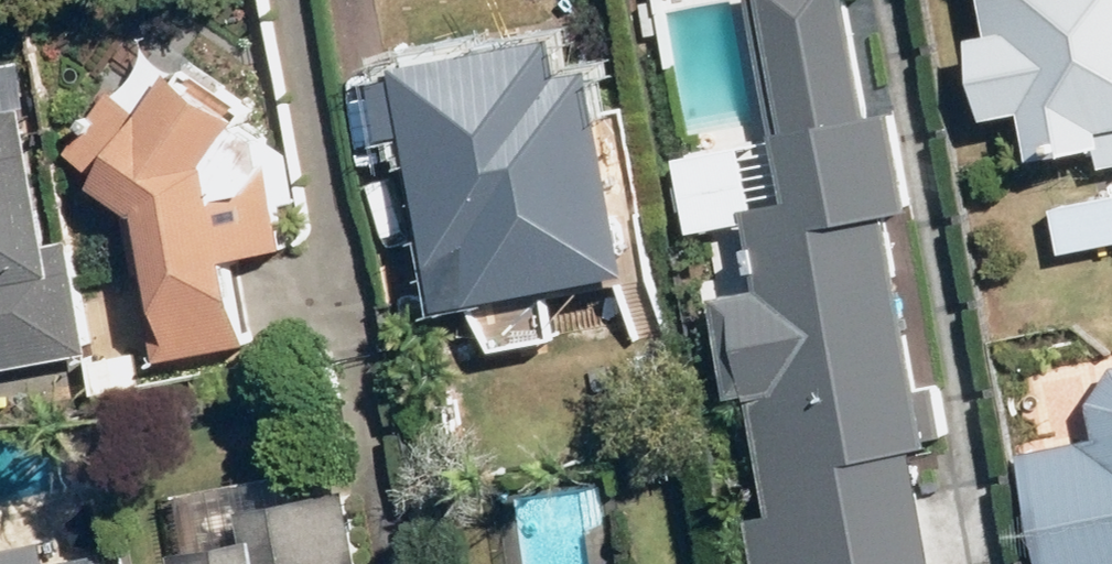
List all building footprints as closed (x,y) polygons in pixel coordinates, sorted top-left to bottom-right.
[(861,128),(837,0),(755,0),(795,214),(748,223),(760,288),(723,295),(774,563),(924,563),(906,467),(931,462),(890,240),(913,235),(892,122),(861,128)] [(996,28),(980,31),(995,115),(1032,108),(1041,156),(1111,143),(1111,141),(1109,126),(1111,125),(1111,0),(991,0),(996,28)] [(644,272),(609,57),(571,63),(566,30),(403,56),(406,72),(382,76),(391,132),(417,128),(438,261),(471,256),(477,298),(644,272)] [(221,158),(253,110),(183,63),(156,109),(119,84),(75,158),(138,200),(165,355),(252,340),(238,254),(292,245),(280,174),(227,183),(221,158)] [(34,107),(0,112),(0,368),(100,351),(81,236),(56,240),(34,107)] [(1057,204),(1067,252),(1111,243),(1111,193),(1057,204)] [(1094,398),(1101,433),(1025,449),(1049,563),(1111,563),(1111,373),(1094,398)] [(262,533),(183,548),(186,563),(359,563),(358,559),(372,557),(358,483),(256,502),(262,533)] [(112,548),(56,558),(53,538),(0,547),(0,563),(115,563),(112,548)]
